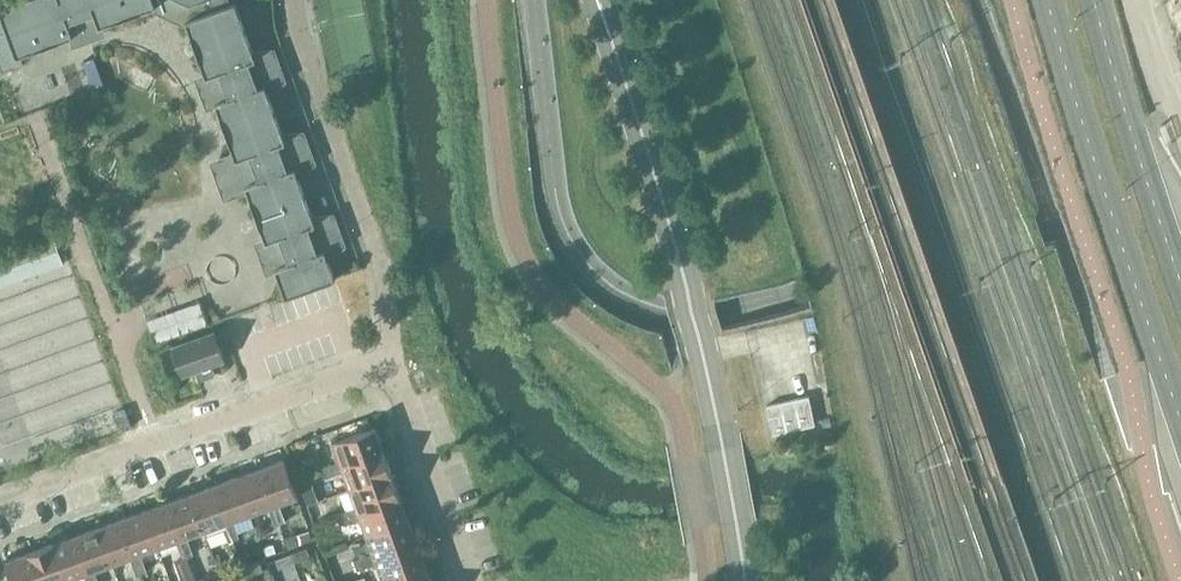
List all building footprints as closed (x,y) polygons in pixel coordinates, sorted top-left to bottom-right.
[(20,58),(19,55),(71,36),(72,39),(80,43),(99,36),(102,28),(101,25),(153,6),(155,10),(183,23),(186,22),(205,74),(203,75),(199,84),(205,102),(213,105),(216,104),(234,153),(217,159),(214,167),(223,193),(231,196),(247,190),(265,239),(262,240),(258,248),(265,267),(273,270),(276,269),(286,296),(335,278),(326,252),(345,245),(334,214),(314,221),(296,169),(315,162),(304,131),(285,138),(266,87),(285,80),(274,49),(255,56),(235,2),(229,4),(227,0),(16,0),(1,6),(0,3),(0,65),(2,71),(16,66),(20,58)] [(158,339),(211,320),(202,297),(150,317),(158,339)] [(195,370),(199,380),(216,374),(212,363),(224,359),(219,343),(227,340),(224,331),(215,334),(214,330),(173,346),(183,374),(195,370)] [(772,428),(816,423),(813,394),(769,399),(772,428)] [(124,408),(113,412),(120,431),(131,426),(124,408)] [(341,466),(384,450),(375,426),(332,442),(339,461),(341,466)] [(349,489),(392,473),(384,450),(341,466),(339,461),(330,464),(334,474),(343,471),(349,489)] [(284,459),(260,468),(274,504),(268,505),(272,515),(282,511),(279,502),(297,495),(284,459)] [(324,478),(334,474),(330,464),(320,467),(324,478)] [(260,468),(237,476),(250,512),(268,505),(274,504),(260,468)] [(358,512),(400,496),(392,473),(349,489),(356,507),(358,512)] [(237,476),(214,484),(228,520),(222,522),(225,529),(226,531),(236,528),(233,518),(250,512),(237,476)] [(191,492),(204,529),(207,535),(225,529),(222,522),(228,520),(214,484),(191,492)] [(191,492),(168,501),(182,537),(176,539),(180,548),(190,544),(187,535),(204,529),(191,492)] [(366,535),(409,519),(400,496),(358,512),(356,507),(347,510),(350,520),(360,517),(366,535)] [(168,501),(145,509),(158,545),(176,539),(182,537),(168,501)] [(145,509),(122,518),(135,554),(130,555),(133,565),(144,561),(140,552),(158,545),(145,509)] [(341,524),(350,520),(347,510),(337,513),(341,524)] [(286,521),(282,511),(272,515),(275,524),(286,521)] [(122,518),(99,526),(112,562),(130,555),(135,554),(122,518)] [(374,558),(417,542),(409,519),(366,535),(372,553),(374,558)] [(76,534),(89,570),(84,572),(87,580),(88,580),(98,578),(94,568),(112,562),(99,526),(76,534)] [(236,528),(226,531),(229,541),(240,537),(236,528)] [(76,534),(53,542),(66,578),(84,572),(89,570),(76,534)] [(30,551),(41,580),(67,580),(66,578),(53,542),(30,551)] [(383,580),(425,565),(417,542),(374,558),(372,553),(363,556),(367,566),(376,563),(383,580)] [(190,544),(180,548),(183,558),(194,554),(190,544)] [(307,547),(292,552),(295,561),(310,556),(307,547)] [(30,551),(6,559),(14,580),(41,580),(30,551)] [(295,561),(292,552),(276,558),(279,567),(295,561)] [(357,570),(367,566),(363,556),(354,559),(357,570)] [(144,561),(133,565),(137,574),(147,571),(144,561)] [(259,561),(244,566),(248,575),(262,570),(259,561)] [(425,565),(383,580),(431,580),(425,565)] [(248,575),(244,566),(230,571),(233,580),(248,575)]
